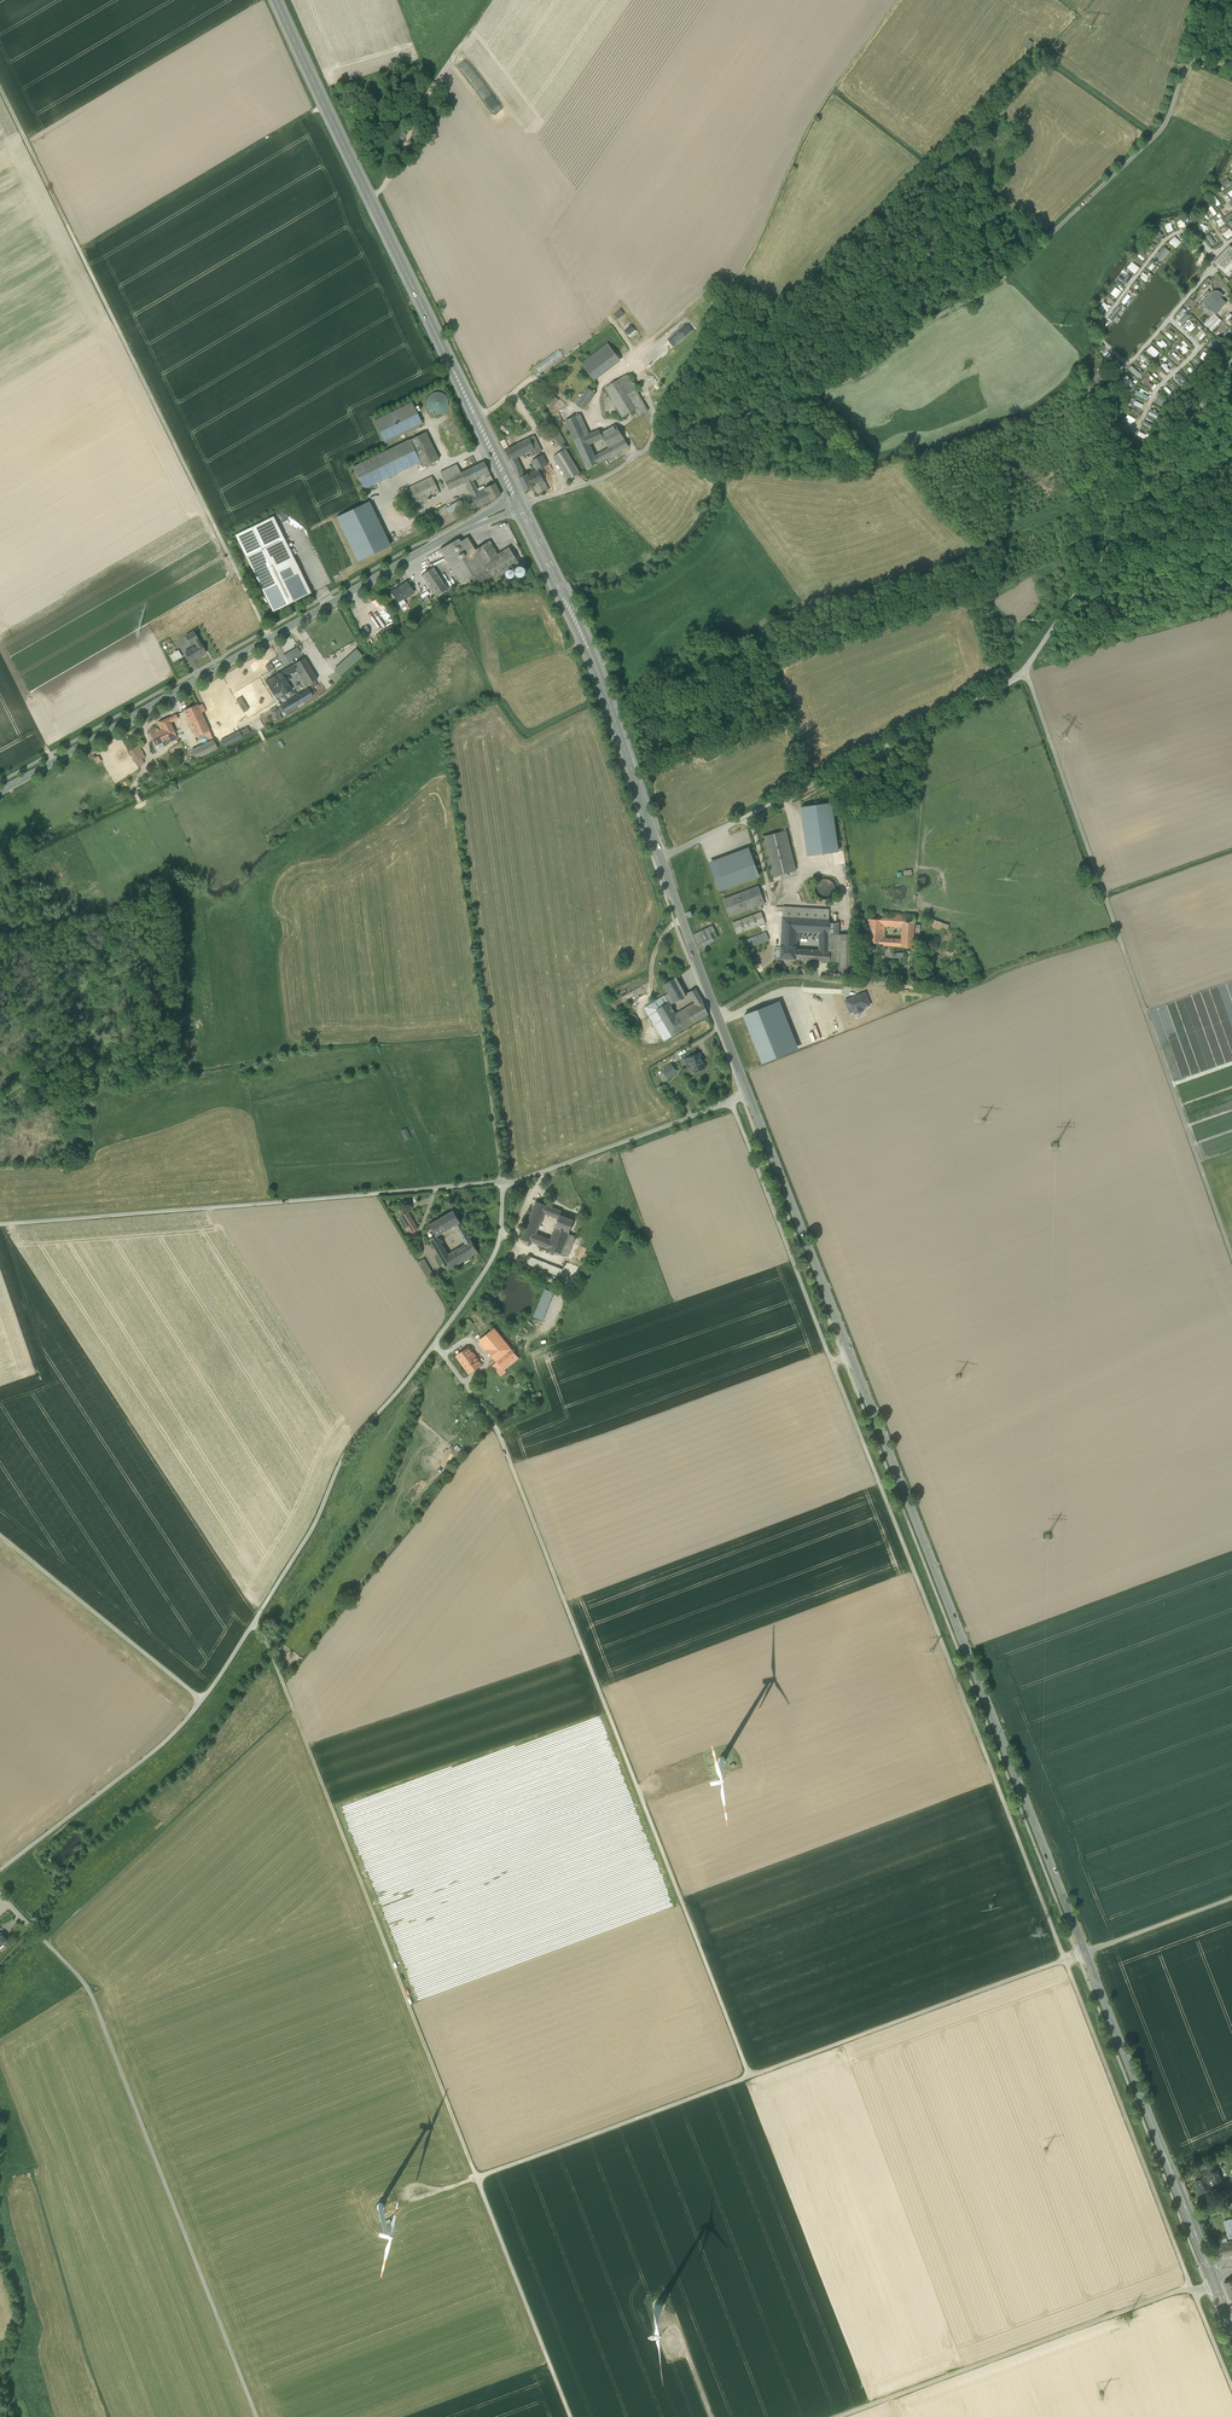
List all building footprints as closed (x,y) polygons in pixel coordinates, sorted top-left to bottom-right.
[(1222,181),(1224,187),(1231,185),(1229,178),(1222,181)] [(1207,207),(1213,215),(1216,213),(1210,205),(1207,207)] [(1220,217),(1215,221),(1219,227),(1225,222),(1220,217)] [(1176,222),(1178,228),(1185,226),(1182,220),(1176,222)] [(1222,233),(1225,239),(1231,235),(1231,233),(1229,228),(1222,233)] [(1157,240),(1162,235),(1155,229),(1150,234),(1157,240)] [(1173,235),(1167,241),(1174,248),(1180,242),(1173,235)] [(1163,246),(1154,256),(1161,262),(1169,252),(1163,246)] [(1223,256),(1228,252),(1229,252),(1230,251),(1231,252),(1231,248),(1229,246),(1221,254),(1223,256)] [(1141,260),(1146,255),(1141,251),(1136,256),(1141,260)] [(1222,269),(1229,262),(1231,259),(1231,252),(1230,251),(1229,252),(1228,252),(1223,256),(1218,261),(1219,262),(1218,264),(1222,269)] [(1218,261),(1223,256),(1221,254),(1213,262),(1223,272),(1231,264),(1229,262),(1222,269),(1218,264),(1219,262),(1218,261)] [(1151,270),(1154,266),(1149,262),(1145,266),(1151,270)] [(1132,263),(1127,268),(1134,274),(1138,269),(1132,263)] [(1231,264),(1223,272),(1228,277),(1231,273),(1231,263),(1231,264)] [(1139,277),(1145,282),(1149,277),(1143,272),(1139,277)] [(1213,292),(1211,293),(1206,299),(1202,303),(1206,307),(1210,310),(1221,299),(1223,296),(1220,293),(1217,291),(1215,291),(1213,292)] [(1125,293),(1120,302),(1124,305),(1130,296),(1125,293)] [(1221,299),(1210,310),(1210,311),(1214,314),(1215,315),(1225,303),(1221,299)] [(1111,322),(1121,309),(1116,305),(1106,319),(1111,322)] [(1181,325),(1189,316),(1185,313),(1184,314),(1181,312),(1174,319),(1181,325)] [(1208,328),(1217,319),(1212,315),(1204,324),(1208,328)] [(1218,318),(1217,319),(1208,328),(1212,331),(1222,321),(1218,318)] [(1193,330),(1197,325),(1192,320),(1187,324),(1193,330)] [(687,321),(659,340),(665,349),(692,329),(687,321)] [(1198,329),(1196,337),(1203,339),(1205,331),(1198,329)] [(1157,343),(1161,348),(1166,344),(1162,339),(1157,343)] [(1175,346),(1177,349),(1183,344),(1185,347),(1187,345),(1183,340),(1175,346)] [(620,361),(608,345),(583,365),(595,380),(620,361)] [(1154,358),(1159,353),(1151,345),(1146,350),(1154,358)] [(562,356),(557,350),(536,366),(541,372),(562,356)] [(1172,351),(1168,356),(1176,364),(1181,358),(1172,351)] [(1139,356),(1149,365),(1152,361),(1142,353),(1139,356)] [(1166,372),(1169,369),(1164,362),(1160,365),(1166,372)] [(1126,369),(1137,379),(1142,373),(1131,364),(1126,369)] [(1158,380),(1161,377),(1153,370),(1150,373),(1158,380)] [(1097,377),(1103,382),(1109,376),(1103,371),(1097,377)] [(626,375),(605,388),(622,417),(635,410),(639,416),(648,411),(626,375)] [(1130,388),(1134,385),(1127,375),(1123,377),(1130,388)] [(1150,388),(1152,384),(1148,382),(1150,379),(1145,376),(1141,383),(1150,388)] [(1138,392),(1135,390),(1133,394),(1146,400),(1148,397),(1141,393),(1143,389),(1140,388),(1138,392)] [(588,389),(577,404),(584,409),(595,393),(588,389)] [(426,404),(427,407),(429,410),(432,412),(435,414),(439,414),(442,413),(445,411),(447,408),(448,405),(448,402),(448,399),(446,396),(443,393),(440,392),(436,392),(433,393),(430,395),(428,397),(427,401),(426,404)] [(553,394),(547,402),(552,406),(558,398),(553,394)] [(1140,411),(1143,404),(1134,400),(1131,407),(1140,411)] [(412,403),(375,421),(385,443),(422,425),(412,403)] [(1156,418),(1159,412),(1151,408),(1148,415),(1156,418)] [(579,450),(590,445),(590,444),(594,442),(590,434),(589,434),(580,414),(566,421),(579,450)] [(603,439),(611,435),(617,444),(624,440),(616,426),(601,434),(604,438),(603,439)] [(599,441),(603,439),(604,438),(601,434),(599,430),(594,432),(599,441)] [(426,432),(409,440),(420,462),(422,467),(439,459),(426,432)] [(557,447),(566,443),(561,433),(553,437),(557,447)] [(595,456),(599,463),(629,447),(624,440),(617,444),(611,435),(603,439),(609,448),(595,456)] [(504,450),(513,468),(519,465),(516,459),(529,452),(532,457),(542,452),(534,436),(504,450)] [(363,489),(420,462),(409,440),(353,468),(363,489)] [(579,450),(587,469),(599,463),(595,456),(590,445),(579,450)] [(566,449),(555,457),(568,480),(580,473),(566,449)] [(536,470),(528,474),(534,487),(538,494),(549,490),(541,474),(545,473),(542,467),(547,465),(543,455),(532,461),(536,470)] [(473,457),(458,463),(461,471),(476,465),(473,457)] [(484,475),(489,472),(483,462),(475,466),(480,477),(484,475)] [(444,481),(460,473),(456,464),(440,472),(444,481)] [(480,477),(475,466),(460,473),(464,482),(471,495),(478,492),(473,480),(480,477)] [(524,492),(534,487),(528,474),(524,476),(521,469),(515,472),(524,492)] [(460,473),(444,481),(448,490),(464,482),(460,473)] [(432,476),(407,488),(415,505),(440,493),(432,476)] [(485,489),(490,500),(490,501),(500,496),(494,483),(484,488),(485,489)] [(490,500),(485,489),(478,492),(471,495),(477,507),(490,500)] [(357,562),(392,547),(373,501),(338,516),(357,562)] [(446,509),(449,514),(463,506),(460,501),(446,509)] [(476,510),(473,503),(465,507),(468,514),(476,510)] [(273,516),(268,519),(306,596),(311,593),(273,516)] [(273,612),(306,596),(268,519),(235,535),(273,612)] [(461,584),(494,579),(484,563),(475,550),(467,537),(460,542),(458,539),(439,550),(461,584)] [(475,550),(484,563),(497,555),(488,542),(475,550)] [(497,556),(497,555),(484,563),(494,579),(519,563),(510,548),(497,556)] [(447,589),(433,568),(421,575),(436,596),(447,589)] [(407,582),(391,593),(398,603),(403,599),(414,592),(411,589),(407,582)] [(401,608),(406,604),(403,599),(398,603),(401,608)] [(196,646),(200,644),(194,633),(186,638),(191,645),(195,643),(196,646)] [(196,646),(185,652),(191,662),(206,653),(200,643),(200,644),(196,646)] [(335,669),(342,676),(364,655),(357,648),(335,669)] [(178,651),(172,654),(176,660),(182,657),(178,651)] [(309,655),(304,658),(317,679),(322,676),(309,655)] [(304,658),(294,664),(298,671),(306,685),(317,679),(304,658)] [(265,665),(269,671),(274,668),(271,662),(265,665)] [(294,664),(289,667),(292,672),(293,673),(298,671),(294,664)] [(265,677),(266,680),(277,674),(274,669),(268,672),(269,674),(265,677)] [(284,677),(288,674),(285,669),(281,672),(284,676),(275,681),(281,691),(283,695),(292,690),(284,677)] [(281,672),(265,681),(274,695),(281,691),(275,681),(284,676),(281,672)] [(284,713),(313,695),(312,695),(309,689),(280,706),(284,713)] [(276,699),(283,695),(281,691),(274,695),(276,699)] [(243,696),(236,699),(243,712),(249,709),(243,696)] [(184,711),(188,720),(202,714),(201,713),(198,706),(197,705),(184,711)] [(209,730),(202,714),(188,720),(196,737),(209,730)] [(176,715),(168,719),(170,723),(178,719),(176,715)] [(165,741),(169,739),(176,736),(170,723),(168,719),(158,723),(160,727),(161,731),(159,732),(162,737),(163,736),(165,741)] [(162,742),(165,741),(163,736),(162,737),(159,732),(161,731),(160,727),(150,732),(156,745),(162,742)] [(243,730),(221,741),(224,747),(246,736),(243,730)] [(214,740),(192,750),(196,758),(218,748),(214,740)] [(164,747),(162,742),(156,745),(155,745),(158,750),(164,747)] [(138,745),(135,747),(139,754),(141,753),(143,757),(141,758),(142,759),(145,757),(138,745)] [(135,747),(129,751),(135,762),(136,761),(138,766),(144,762),(142,759),(141,758),(143,757),(141,753),(139,754),(135,747)] [(102,767),(96,758),(91,761),(96,770),(102,767)] [(831,803),(801,807),(808,856),(838,851),(831,803)] [(763,837),(773,877),(783,874),(787,873),(796,871),(794,863),(786,831),(763,837)] [(711,868),(751,853),(748,847),(709,862),(711,868)] [(751,853),(711,868),(720,890),(759,876),(751,853)] [(815,887),(815,891),(817,895),(819,898),(823,899),(827,899),(831,897),(833,895),(835,891),(835,887),(833,883),(830,881),(827,879),(823,879),(819,881),(816,884),(815,887)] [(724,899),(730,917),(765,904),(758,887),(724,899)] [(783,907),(783,917),(799,918),(829,919),(829,910),(783,907)] [(733,923),(737,934),(766,924),(761,912),(733,923)] [(897,927),(898,921),(898,915),(883,914),(883,920),(893,921),(893,927),(897,927)] [(933,919),(929,915),(925,919),(929,923),(933,919)] [(797,941),(798,932),(799,918),(783,917),(781,946),(796,947),(797,941)] [(829,919),(799,918),(798,932),(801,932),(819,933),(829,934),(829,923),(829,919)] [(882,926),(883,920),(869,919),(868,928),(875,929),(875,935),(882,935),(882,926)] [(936,921),(933,919),(929,923),(930,924),(929,926),(940,931),(940,928),(942,923),(936,921)] [(914,925),(915,922),(902,921),(902,928),(901,940),(900,947),(913,947),(914,937),(914,925)] [(839,923),(829,923),(829,934),(839,934),(839,923)] [(711,926),(707,928),(710,934),(714,940),(718,938),(711,926)] [(694,936),(696,942),(710,934),(707,928),(694,936)] [(882,946),(884,946),(884,939),(884,935),(882,935),(875,935),(875,929),(868,928),(868,943),(882,944),(882,946)] [(741,942),(744,950),(769,940),(766,933),(741,942)] [(819,961),(830,962),(829,934),(819,933),(819,950),(819,961)] [(714,940),(710,934),(696,942),(699,948),(714,940)] [(844,968),(844,971),(844,977),(859,978),(859,969),(854,969),(854,934),(839,934),(829,934),(830,962),(839,962),(839,968),(844,968)] [(780,959),(796,960),(796,949),(796,947),(781,946),(780,959)] [(796,960),(815,961),(815,950),(796,949),(796,960)] [(672,991),(677,1001),(686,996),(676,977),(664,984),(666,990),(668,993),(672,991)] [(628,999),(644,991),(642,986),(626,994),(628,999)] [(695,1002),(697,1004),(703,1001),(696,989),(689,992),(695,1002)] [(668,993),(665,996),(668,1003),(669,1002),(670,1005),(677,1001),(672,991),(668,993)] [(865,993),(846,1001),(850,1012),(854,1011),(855,1014),(863,1011),(862,1007),(869,1004),(865,993)] [(656,1009),(668,1003),(665,996),(653,1003),(656,1009)] [(708,1014),(703,1001),(697,1004),(681,1014),(689,1026),(708,1014)] [(780,1001),(772,1004),(791,1052),(799,1049),(780,1001)] [(676,1014),(670,1005),(669,1002),(668,1003),(656,1009),(665,1023),(672,1036),(684,1029),(677,1016),(676,1014)] [(695,1002),(680,1012),(681,1014),(697,1004),(695,1002)] [(657,1028),(665,1023),(656,1009),(653,1003),(645,1007),(657,1028)] [(791,1052),(772,1004),(744,1016),(763,1063),(791,1052)] [(630,1027),(632,1027),(634,1027),(635,1026),(636,1025),(637,1023),(638,1022),(638,1020),(638,1018),(637,1017),(636,1015),(634,1014),(633,1014),(631,1013),(629,1014),(628,1014),(626,1015),(625,1017),(624,1018),(624,1020),(624,1022),(625,1023),(626,1025),(627,1026),(628,1027),(630,1027)] [(681,1014),(677,1016),(684,1029),(689,1026),(681,1014)] [(665,1023),(657,1028),(664,1041),(672,1036),(665,1023)] [(690,1062),(694,1072),(706,1067),(699,1053),(683,1060),(685,1064),(690,1062)] [(663,1071),(668,1077),(676,1070),(671,1064),(663,1071)] [(411,1138),(406,1128),(400,1130),(405,1141),(411,1138)] [(576,1235),(570,1232),(556,1226),(551,1239),(536,1233),(544,1213),(559,1219),(561,1214),(562,1211),(547,1205),(536,1200),(522,1237),(532,1242),(533,1242),(547,1248),(561,1253),(568,1256),(576,1235)] [(430,1225),(436,1236),(430,1239),(435,1249),(443,1245),(437,1236),(455,1225),(461,1222),(454,1211),(430,1225)] [(406,1228),(410,1234),(418,1229),(408,1212),(406,1213),(401,1216),(408,1227),(406,1228)] [(556,1226),(570,1232),(574,1220),(561,1214),(559,1219),(556,1226)] [(455,1225),(466,1244),(471,1240),(461,1222),(455,1225)] [(478,1252),(471,1240),(466,1244),(448,1255),(455,1266),(478,1252)] [(435,1249),(438,1253),(445,1249),(443,1245),(435,1249)] [(448,1271),(455,1266),(448,1255),(445,1249),(438,1253),(448,1271)] [(527,1264),(560,1276),(563,1269),(530,1256),(527,1264)] [(418,1262),(430,1281),(434,1278),(423,1259),(418,1262)] [(534,1317),(543,1320),(554,1292),(545,1289),(534,1317)] [(487,1350),(497,1362),(512,1350),(494,1328),(479,1341),(480,1342),(478,1343),(485,1351),(487,1350)] [(456,1356),(469,1374),(482,1365),(469,1347),(456,1356)] [(519,1358),(512,1350),(497,1362),(493,1365),(501,1376),(506,1372),(505,1370),(519,1358)] [(459,1452),(454,1448),(450,1452),(456,1458),(460,1453),(459,1452)] [(1216,2172),(1206,2176),(1208,2181),(1213,2179),(1214,2181),(1219,2179),(1216,2172)] [(1210,2186),(1208,2181),(1206,2176),(1202,2178),(1196,2180),(1195,2180),(1199,2191),(1210,2186)] [(1217,2257),(1231,2255),(1231,2241),(1227,2242),(1220,2243),(1214,2244),(1217,2257)]
